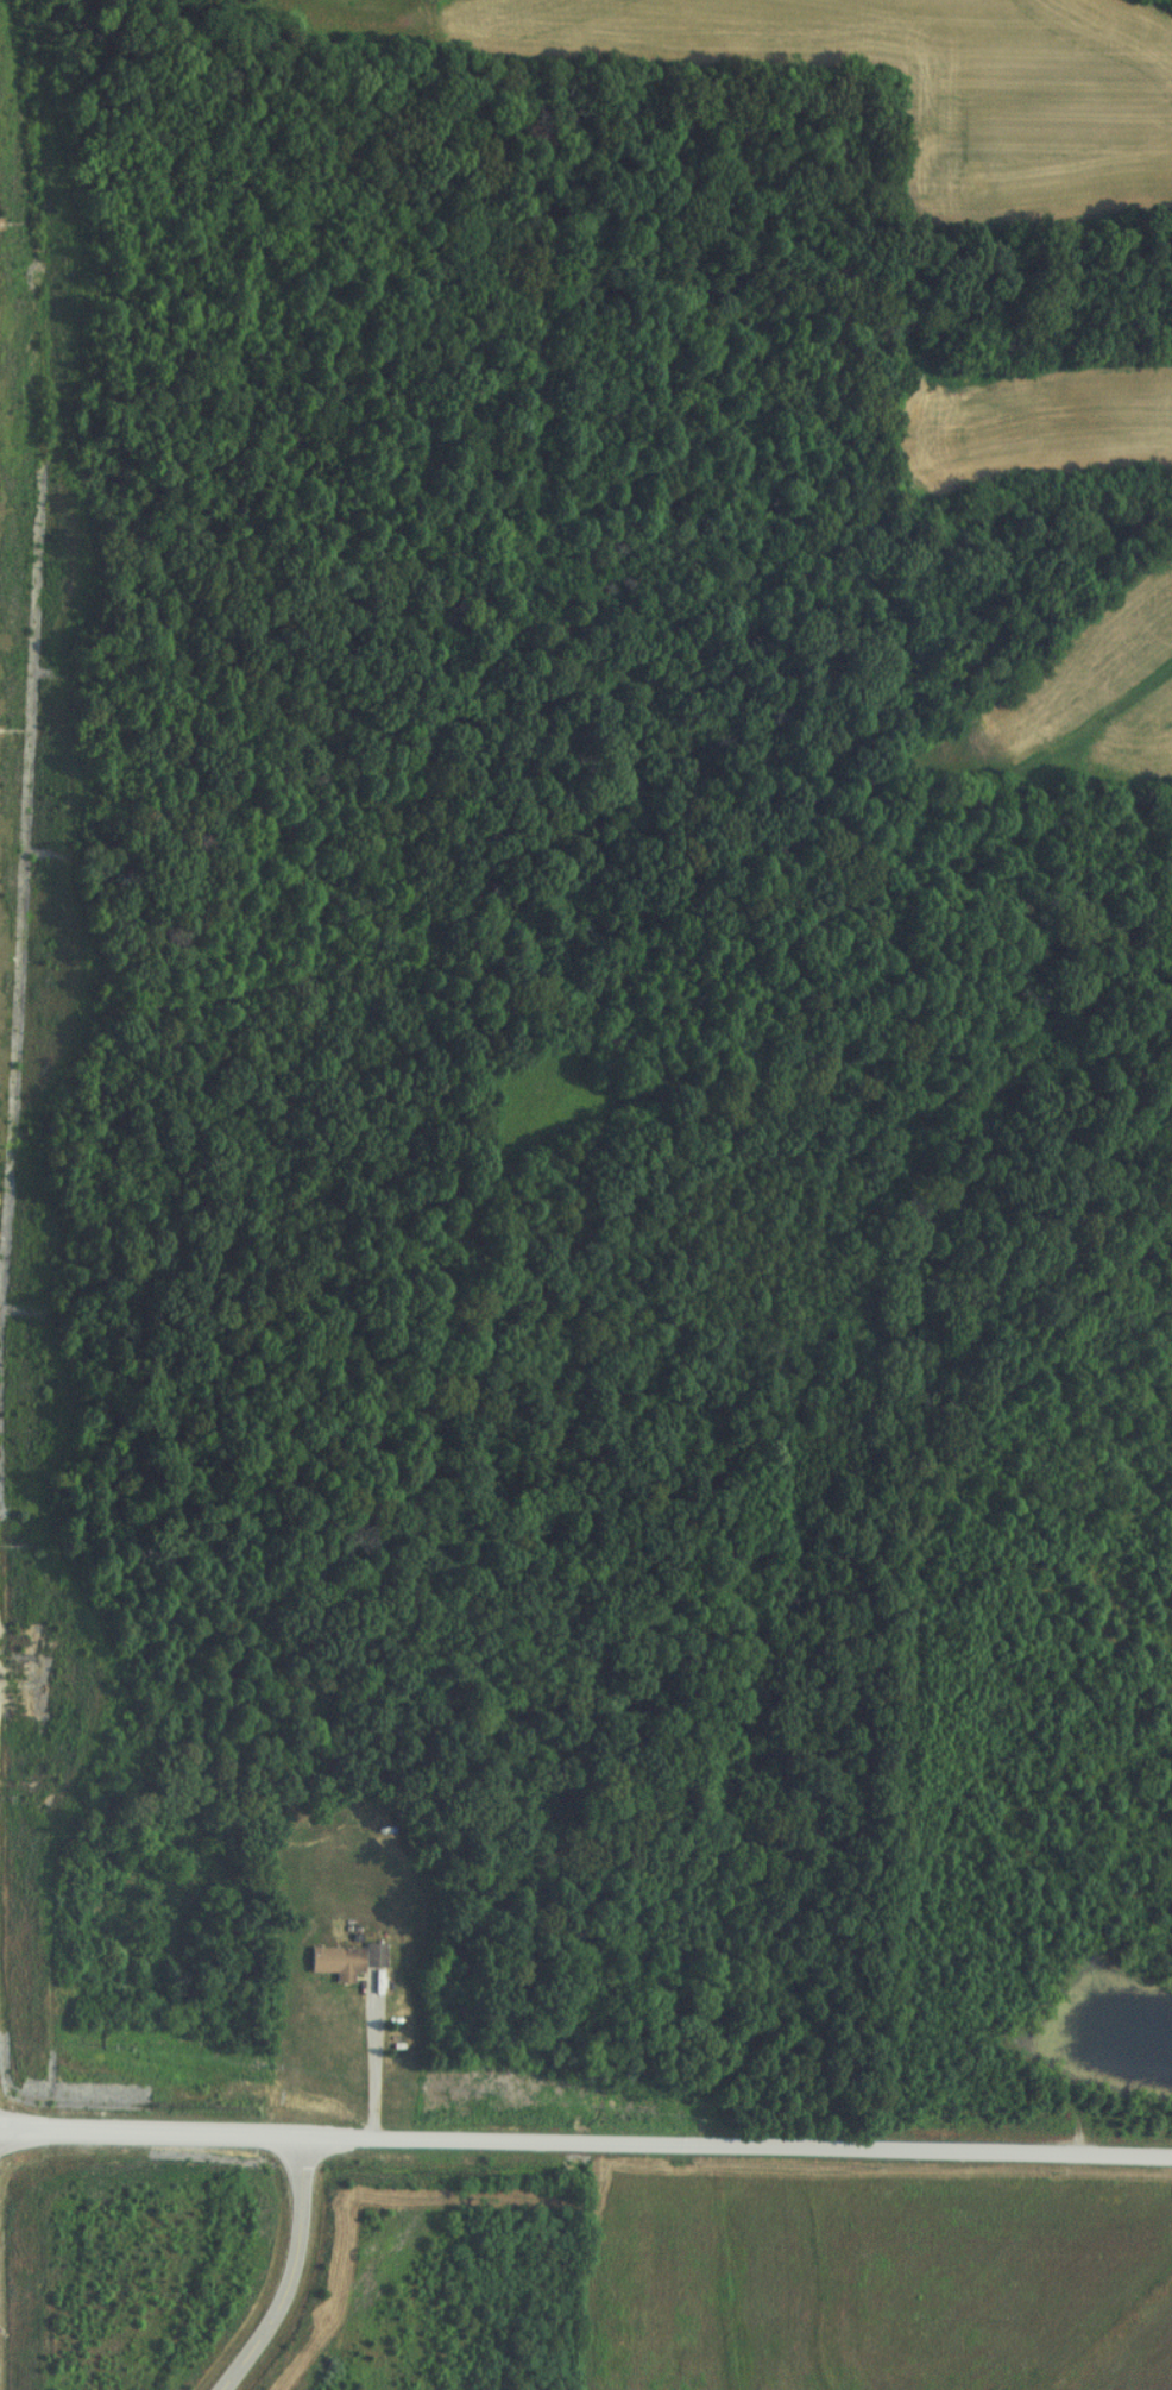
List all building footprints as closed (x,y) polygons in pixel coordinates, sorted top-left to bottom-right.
[(380,1945),(361,1945),(361,1969),(380,1969),(380,1945)] [(330,1985),(348,1985),(348,1974),(358,1974),(358,1949),(305,1949),(305,1974),(330,1974),(330,1985)]
